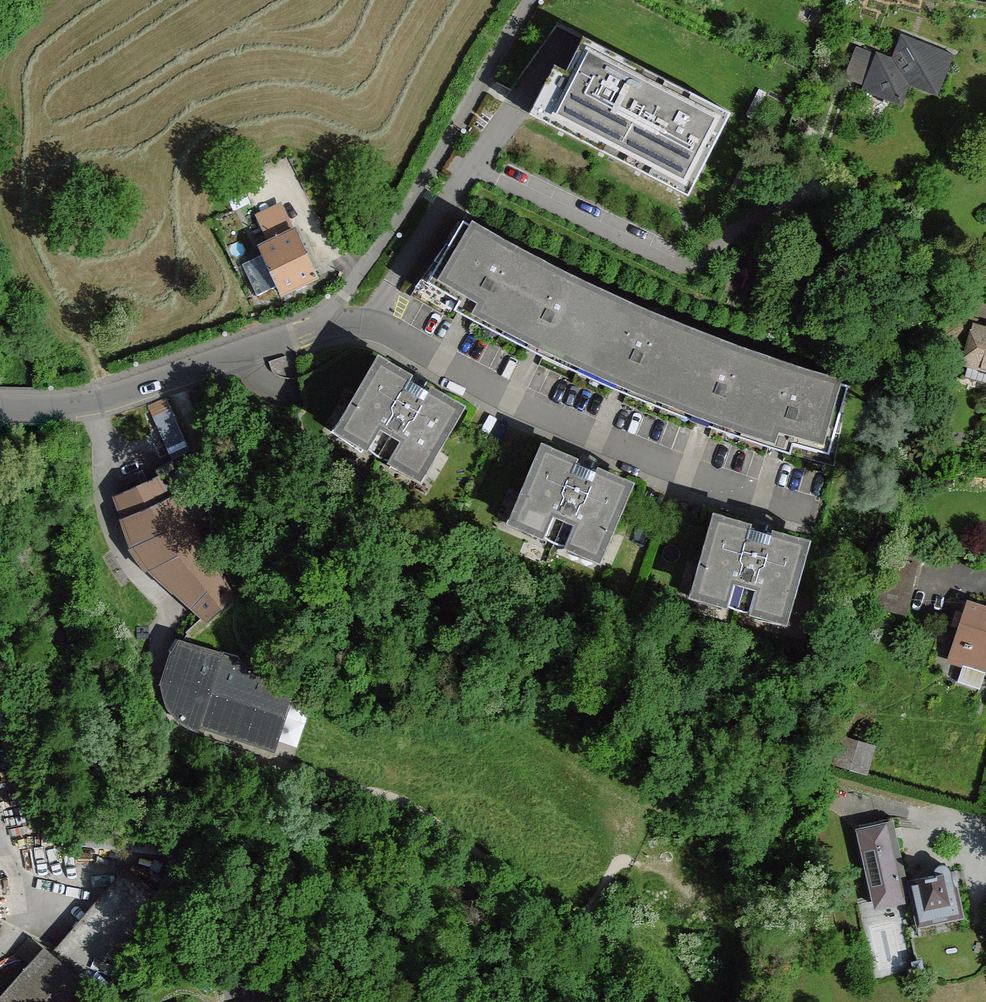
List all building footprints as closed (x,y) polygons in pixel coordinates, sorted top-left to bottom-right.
[(877,52),(862,90),(904,106),(911,86),(939,97),(955,55),(902,35),(893,58),(877,52)] [(558,67),(533,116),(693,197),(735,114),(587,39),(570,73),(558,67)] [(544,266),(463,221),(422,291),(507,337),(544,266)] [(271,243),(295,231),(290,222),(266,233),(271,243)] [(317,276),(295,231),(271,243),(261,248),(264,255),(272,272),(282,292),(317,276)] [(272,272),(264,255),(244,264),(258,292),(265,289),(260,279),(272,272)] [(609,297),(544,266),(507,337),(576,372),(609,297)] [(691,331),(609,297),(576,372),(661,408),(691,331)] [(971,343),(975,329),(977,321),(951,309),(944,336),(971,343)] [(975,329),(971,343),(966,362),(985,367),(985,332),(975,329)] [(760,357),(691,331),(661,408),(734,434),(760,357)] [(848,385),(760,357),(734,434),(827,463),(848,385)] [(458,407),(382,362),(342,428),(419,474),(458,407)] [(172,408),(154,417),(173,460),(191,451),(172,408)] [(627,484),(546,449),(515,519),(598,555),(627,484)] [(193,495),(173,460),(155,469),(159,478),(117,496),(136,545),(152,568),(172,585),(169,590),(206,620),(235,596),(204,538),(199,541),(178,504),(193,495)] [(804,542),(719,518),(697,593),(783,617),(804,542)] [(907,611),(915,575),(887,569),(878,605),(907,611)] [(967,603),(958,635),(950,660),(964,665),(985,673),(985,609),(967,603)] [(234,659),(180,643),(173,654),(163,686),(165,686),(169,703),(178,716),(185,723),(198,728),(201,721),(258,740),(276,686),(243,675),(243,670),(240,665),(234,659)] [(964,665),(958,683),(980,690),(985,675),(985,673),(964,665)] [(870,749),(845,742),(841,761),(865,768),(870,749)] [(910,892),(908,881),(893,817),(858,825),(876,907),(904,901),(902,893),(910,892)] [(936,875),(908,881),(910,892),(914,911),(918,910),(921,919),(958,912),(956,902),(960,901),(954,871),(950,872),(948,868),(945,866),(940,866),(936,868),(935,872),(936,875)] [(1,1001),(50,1001),(65,985),(61,982),(71,970),(73,967),(54,950),(41,965),(37,961),(26,973),(1,1001)] [(71,970),(61,982),(65,985),(50,1001),(92,1001),(99,994),(71,970)]
